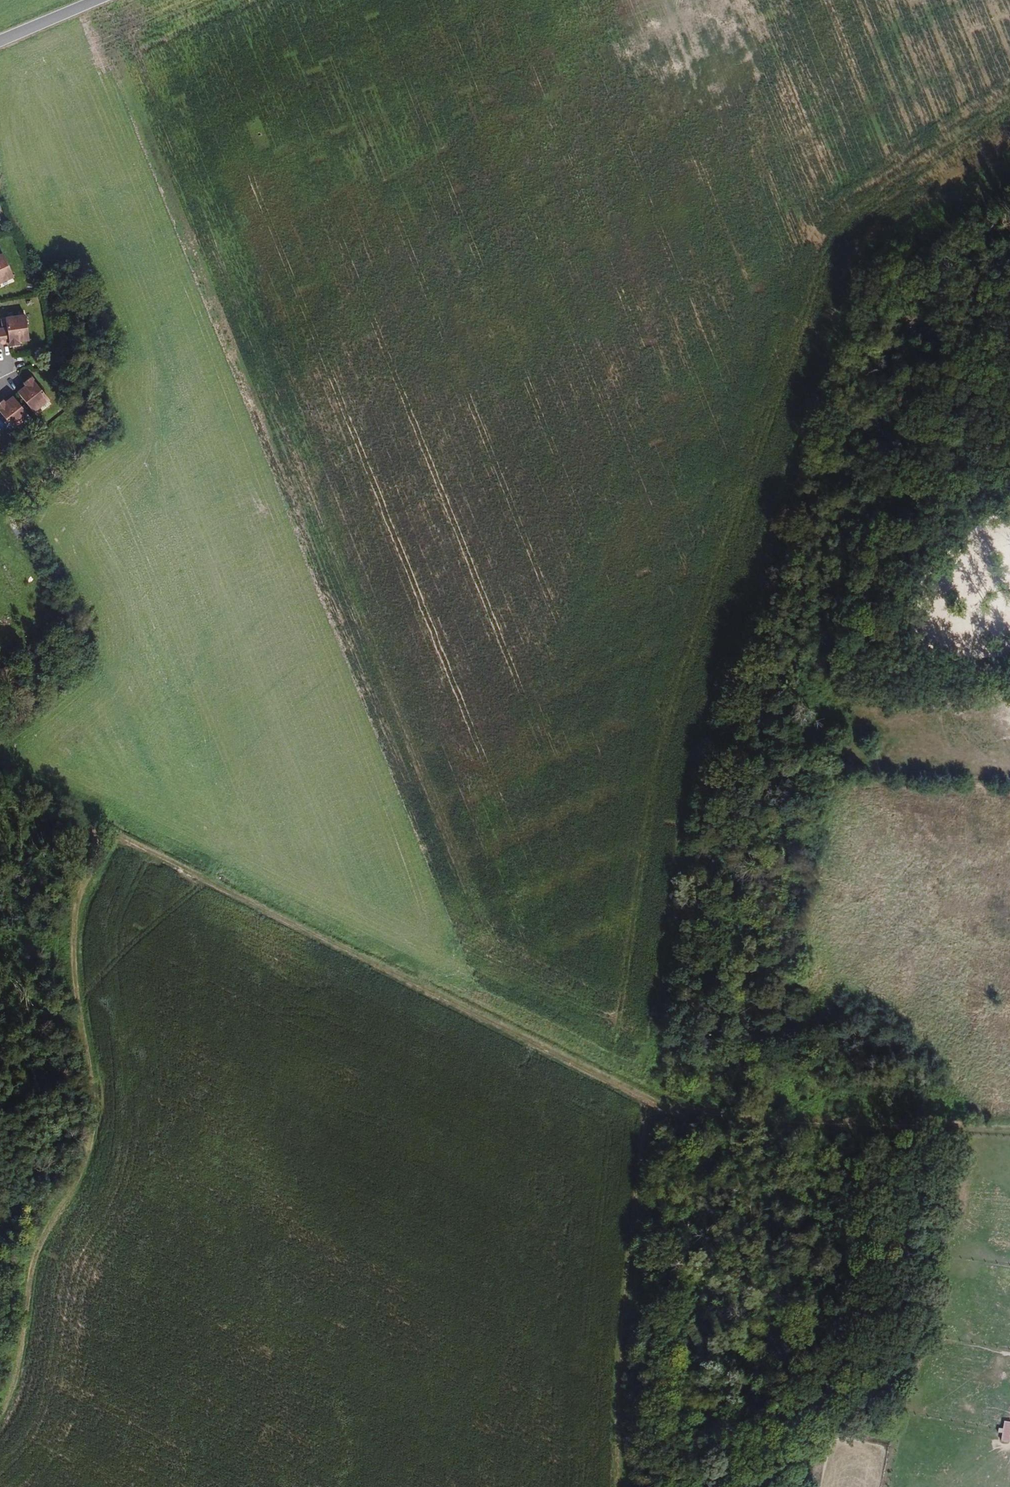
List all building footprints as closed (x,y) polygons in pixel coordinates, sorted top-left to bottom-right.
[(13,277),(2,255),(0,256),(0,283),(13,277)] [(0,329),(0,337),(1,344),(8,343),(9,347),(18,345),(18,342),(28,340),(25,315),(5,318),(6,328),(0,329)] [(25,386),(16,393),(32,412),(48,400),(30,377),(23,383),(25,386)] [(0,401),(0,414),(12,429),(27,417),(12,397),(3,403),(1,400),(0,401)] [(1004,1423),(1001,1441),(1008,1442),(1009,1429),(1009,1423),(1004,1423)]
